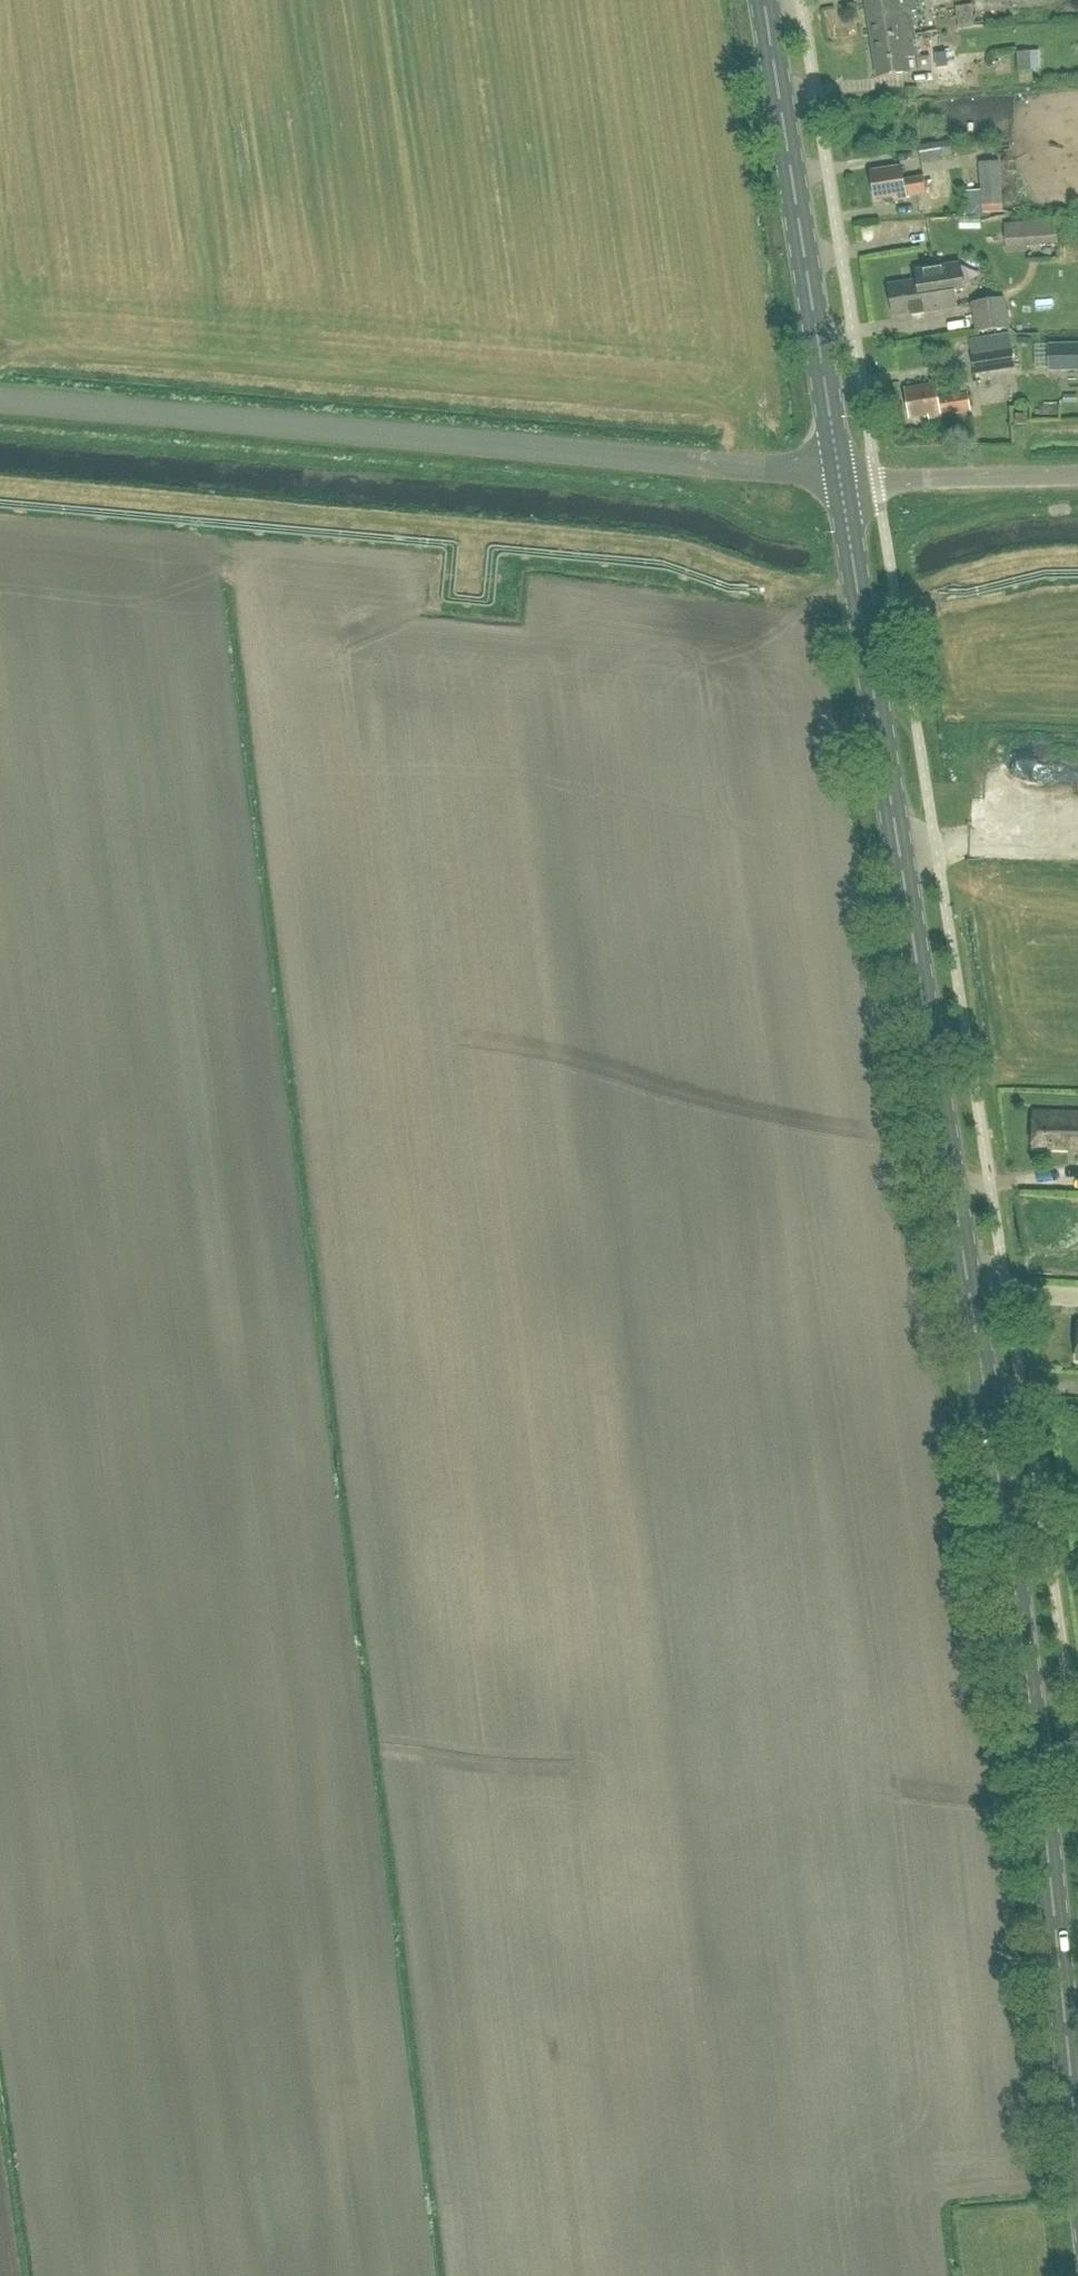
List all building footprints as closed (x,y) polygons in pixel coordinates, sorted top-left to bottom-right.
[(915,34),(911,11),(900,13),(898,0),(890,0),(867,4),(873,41),(915,34)] [(973,7),(957,8),(959,31),(976,29),(973,7)] [(915,34),(873,41),(879,78),(910,73),(908,59),(918,57),(915,34)] [(1018,53),(1019,71),(1031,70),(1029,52),(1018,53)] [(947,53),(937,54),(938,67),(947,67),(947,53)] [(924,164),(954,159),(951,143),(921,148),(924,164)] [(980,164),(984,208),(1004,206),(1001,163),(980,164)] [(903,181),(901,167),(871,172),(876,201),(894,198),(895,202),(907,200),(906,197),(926,194),(924,178),(903,181)] [(869,230),(887,227),(885,216),(867,219),(869,230)] [(1007,253),(1030,252),(1029,247),(1059,245),(1057,221),(1006,225),(1007,253)] [(924,312),(957,307),(955,292),(965,290),(961,265),(917,272),(918,282),(889,286),(894,316),(912,313),(913,317),(925,315),(924,312)] [(977,334),(1010,328),(1006,299),(972,303),(977,334)] [(1077,372),(1077,344),(1049,344),(1050,372),(1077,372)] [(1016,370),(1013,349),(972,356),(975,376),(1016,370)] [(938,399),(936,385),(906,390),(911,419),(929,416),(929,420),(941,418),(941,415),(970,411),(968,395),(938,399)] [(1017,424),(1025,424),(1025,415),(1017,415),(1017,424)] [(1034,1112),(1032,1149),(1076,1150),(1076,1154),(1077,1154),(1077,1113),(1034,1112)]
